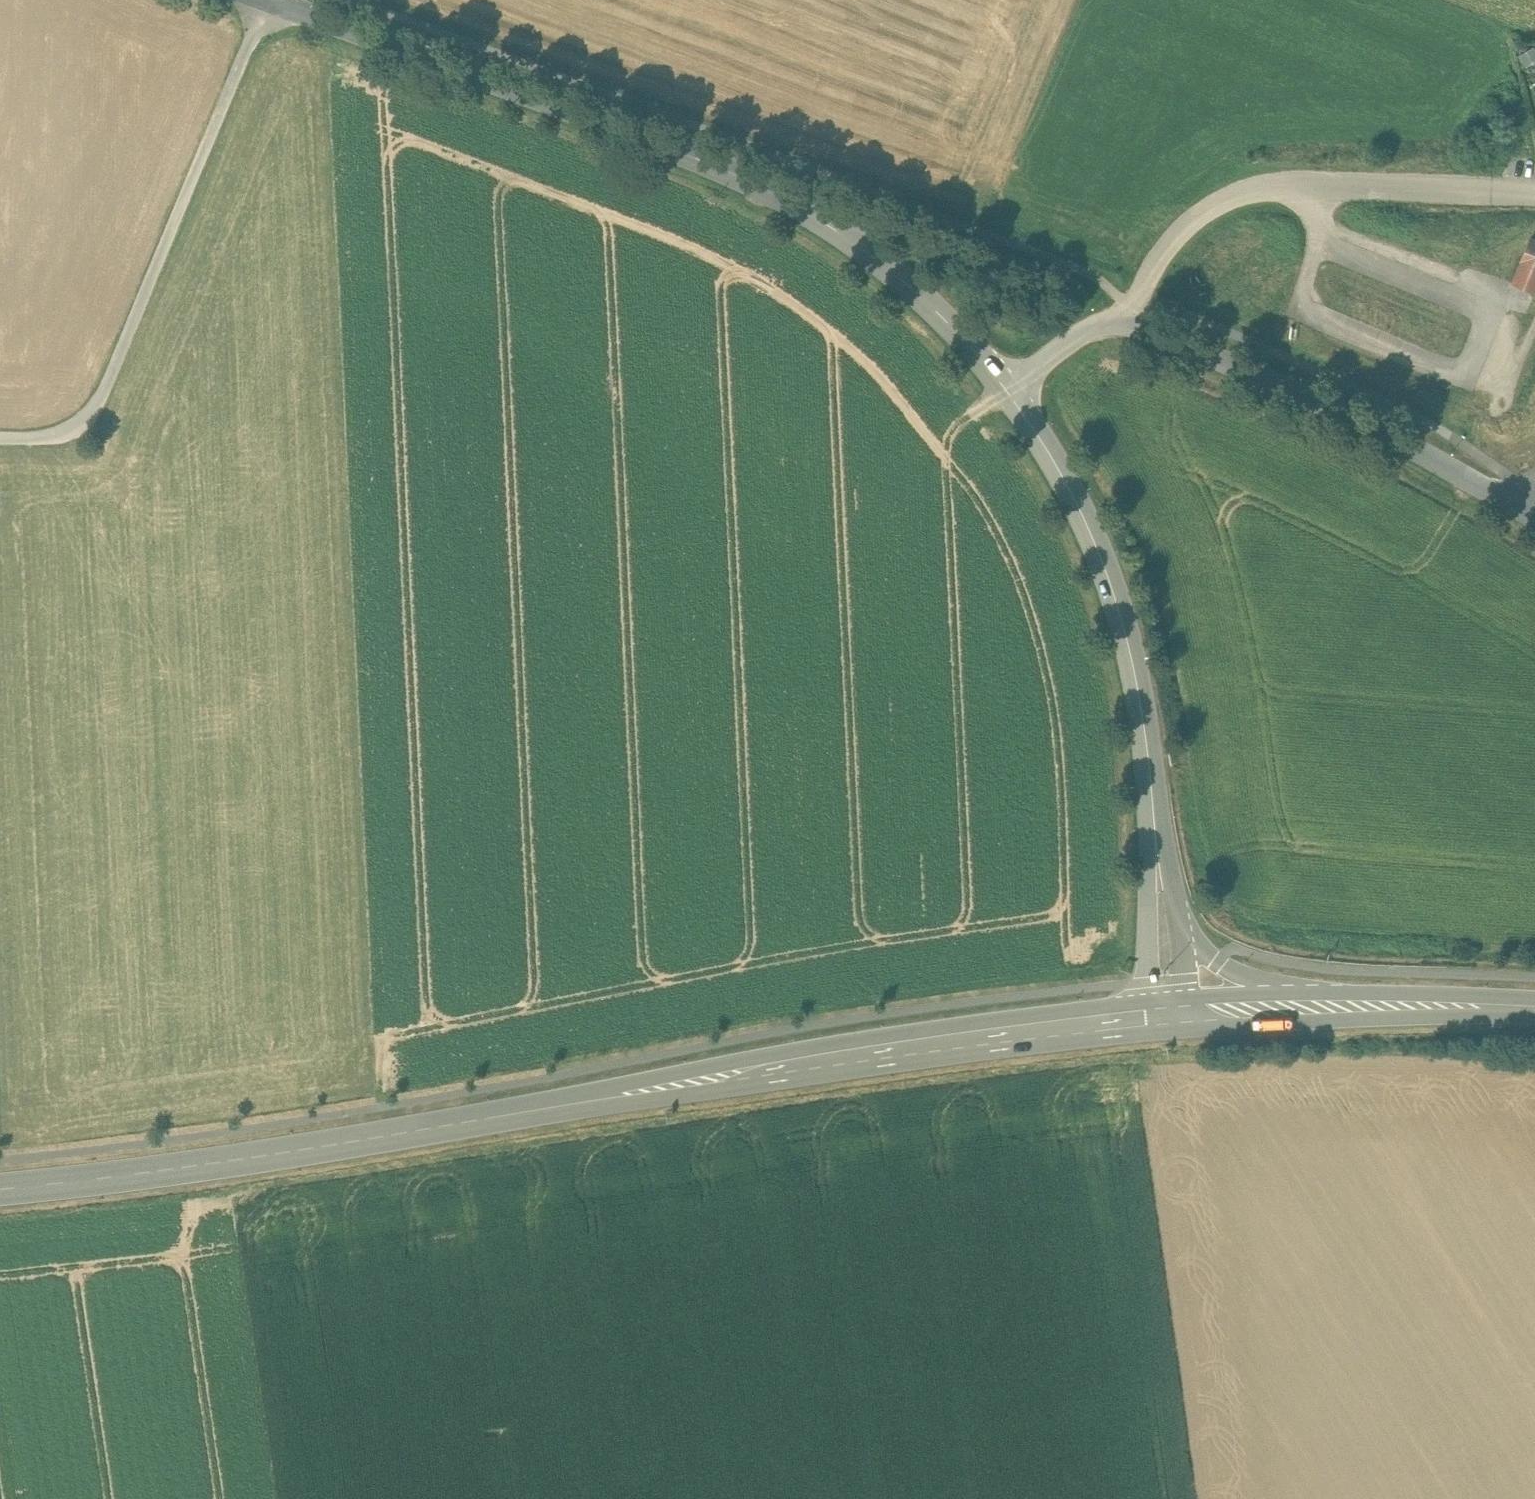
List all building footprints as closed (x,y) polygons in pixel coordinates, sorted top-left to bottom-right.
[(1531,238),(1527,249),(1534,252),(1534,239),(1531,238)] [(1527,249),(1522,260),(1533,264),(1534,265),(1534,252),(1527,249)] [(1533,264),(1522,260),(1513,282),(1524,287),(1533,264)] [(1533,264),(1524,287),(1534,291),(1534,265),(1533,264)]
